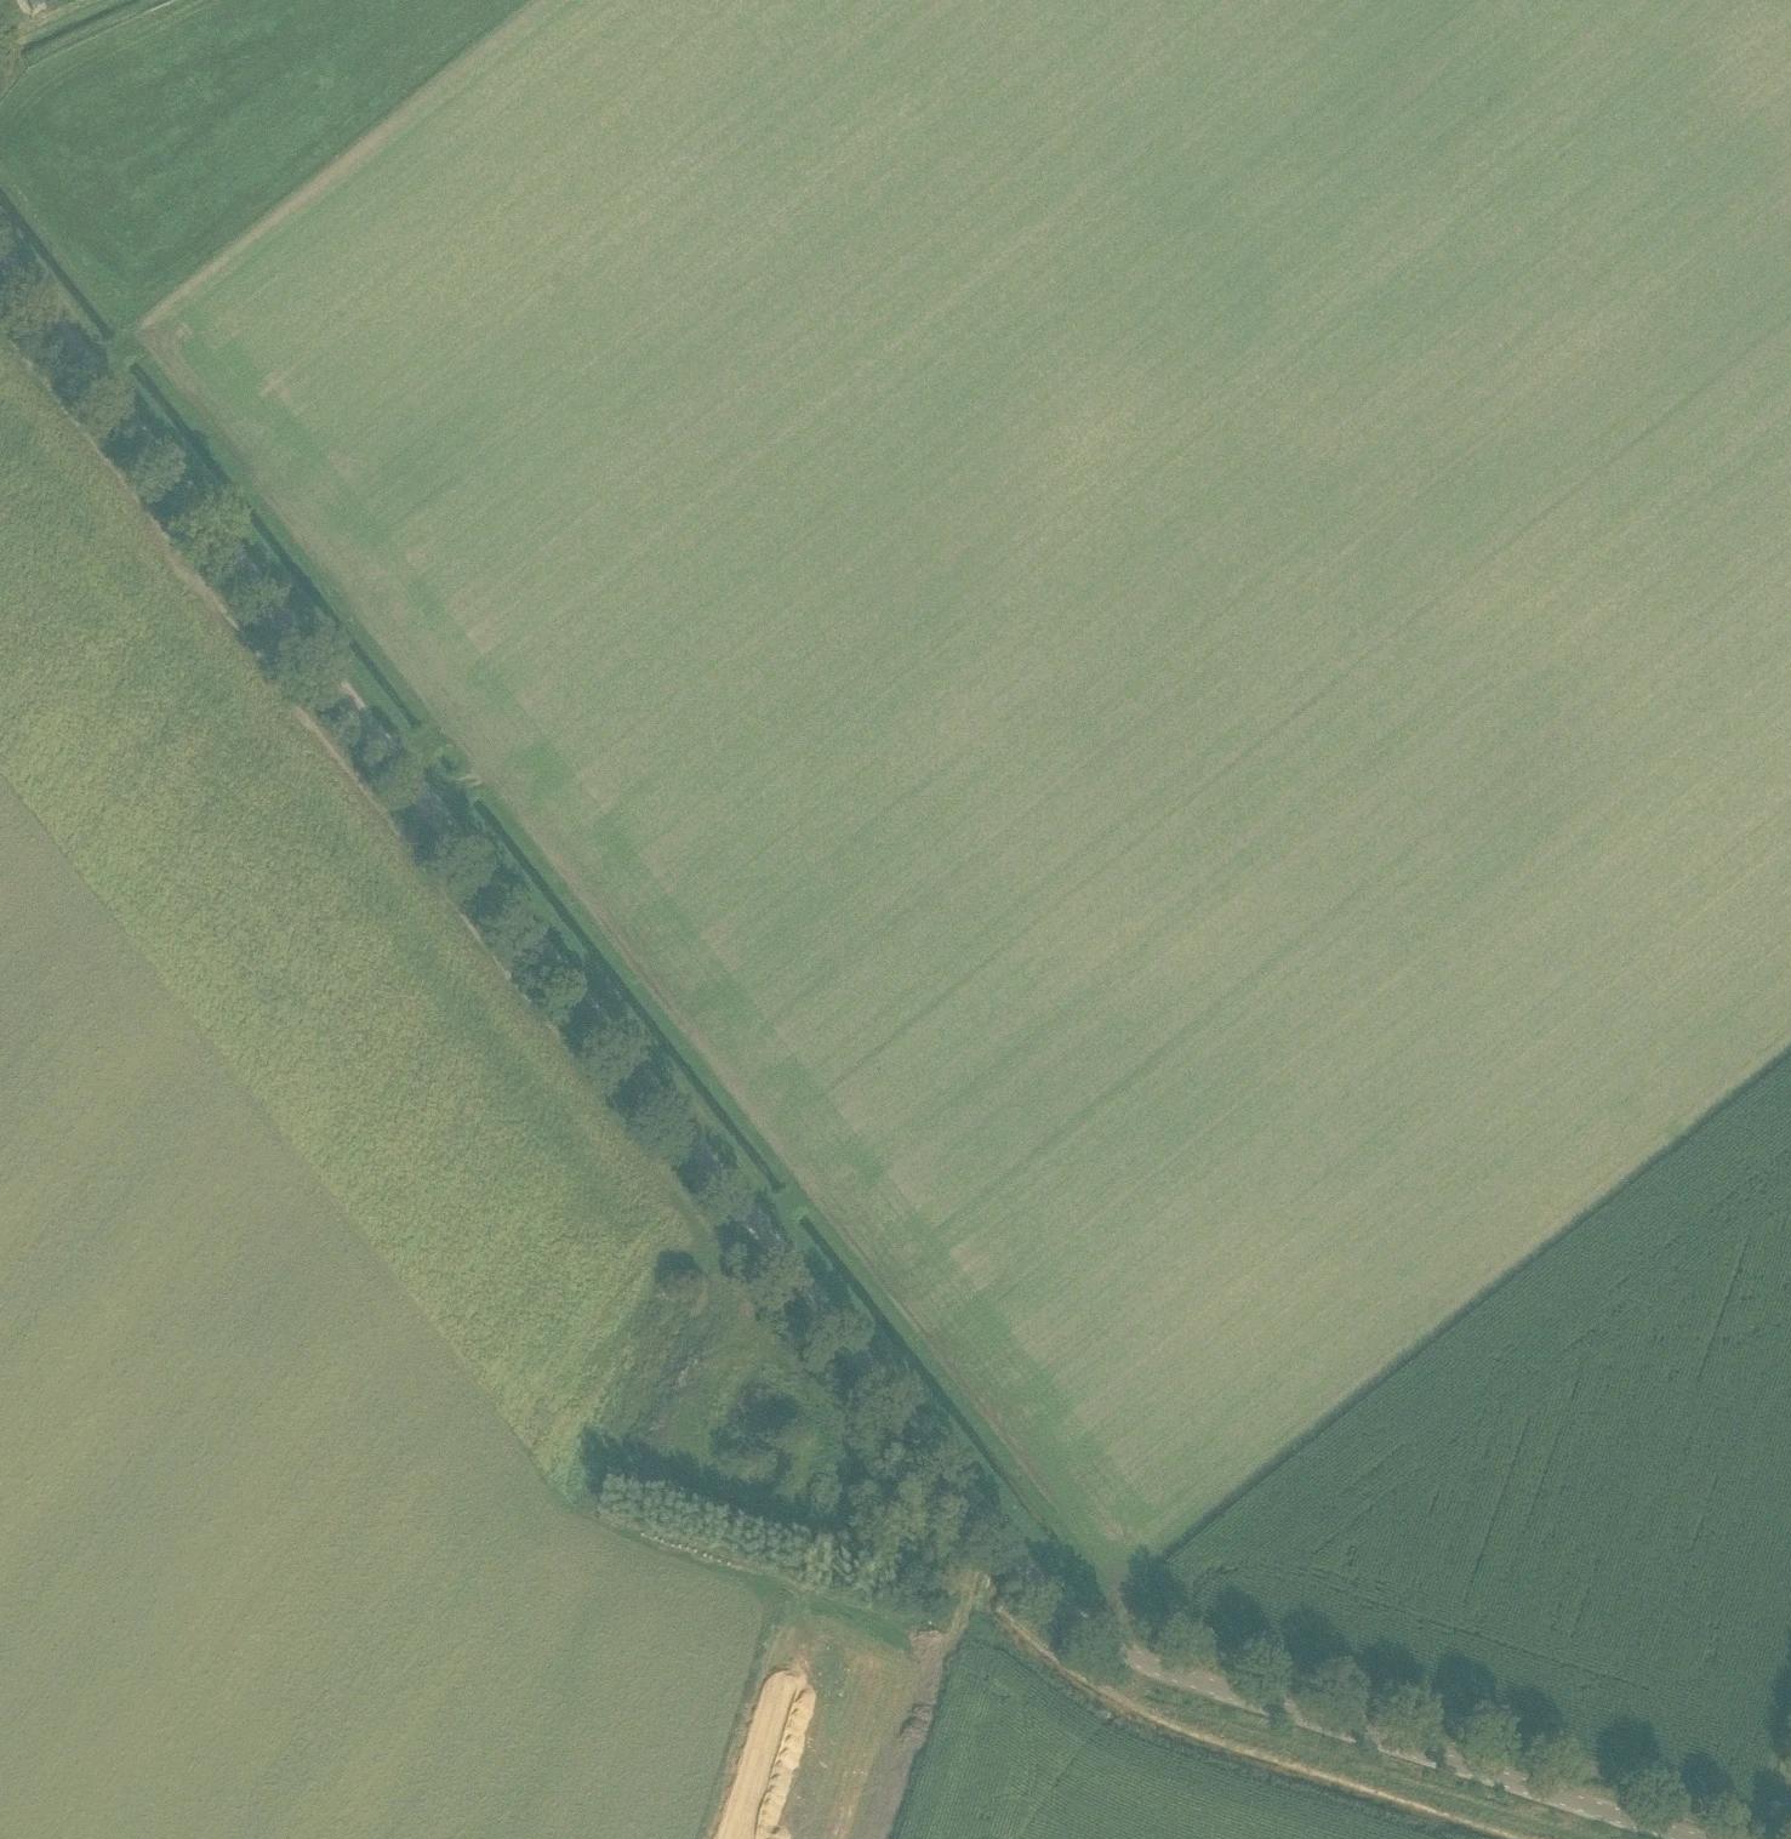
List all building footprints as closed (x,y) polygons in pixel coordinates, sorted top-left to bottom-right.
[(32,10),(54,0),(55,0),(28,0),(32,10)]
